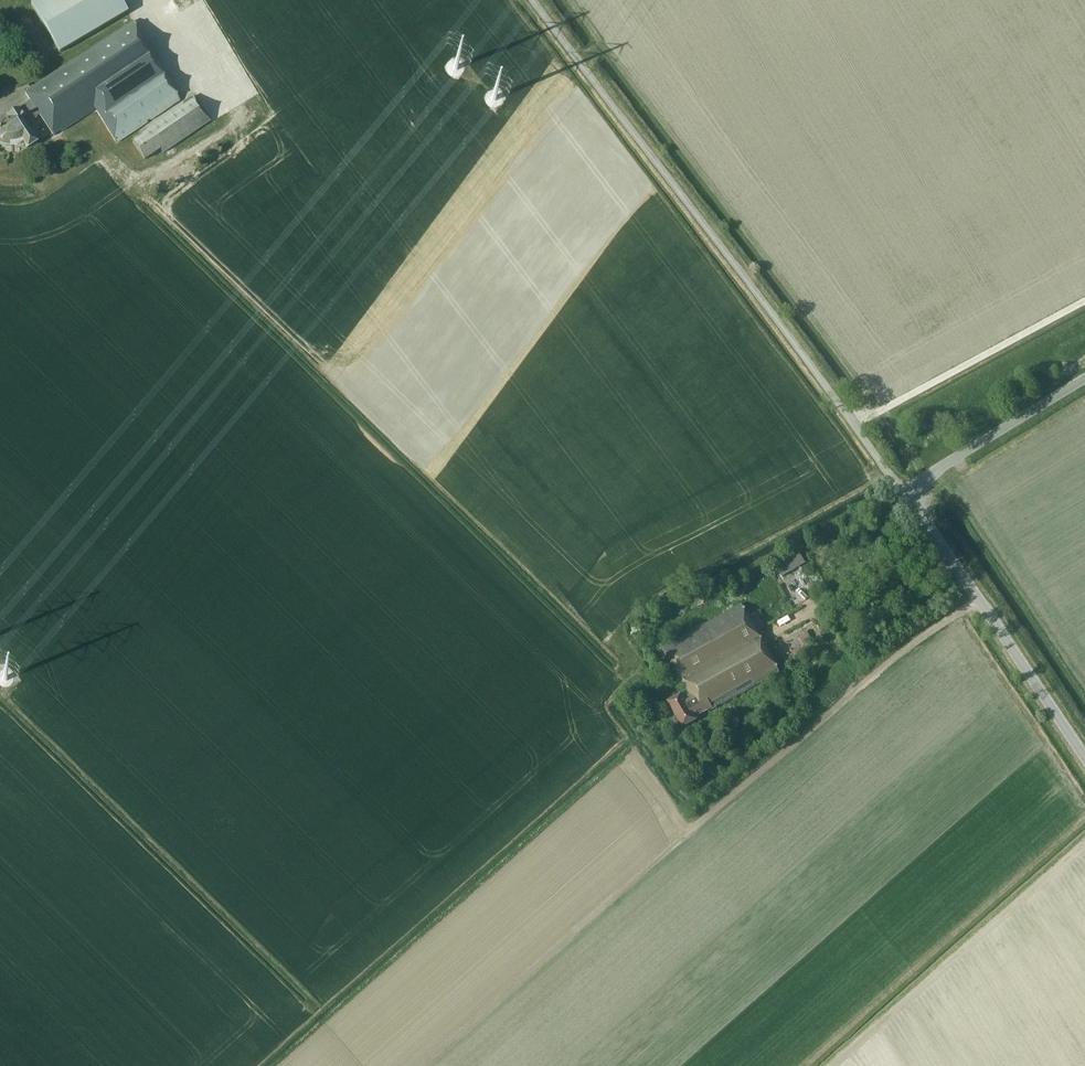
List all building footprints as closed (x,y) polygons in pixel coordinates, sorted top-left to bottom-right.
[(59,53),(127,12),(120,0),(39,0),(30,5),(59,53)] [(67,65),(25,94),(31,103),(19,111),(18,110),(8,117),(10,120),(2,125),(0,129),(0,143),(12,147),(23,142),(27,149),(37,143),(29,131),(33,128),(29,123),(40,117),(53,136),(79,119),(81,120),(96,110),(118,142),(184,99),(132,22),(67,65)] [(210,122),(193,97),(145,128),(148,132),(132,142),(144,161),(160,151),(161,154),(210,122)] [(783,577),(805,563),(799,553),(777,567),(783,577)] [(693,716),(710,707),(711,709),(721,703),(723,705),(780,673),(741,604),(662,649),(688,695),(683,698),(681,694),(668,702),(682,727),(695,720),(693,716)] [(804,646),(805,647),(809,645),(803,633),(799,636),(804,646)] [(792,652),(795,657),(807,651),(805,647),(804,646),(792,652)]
